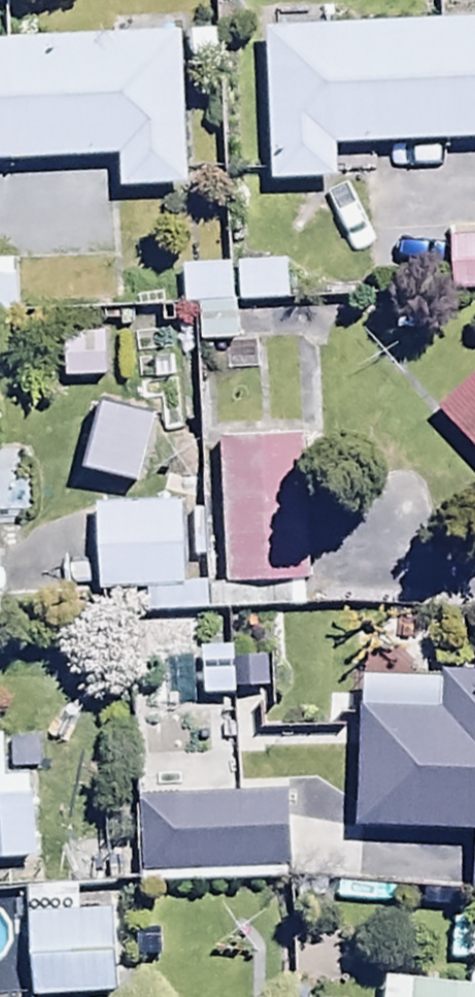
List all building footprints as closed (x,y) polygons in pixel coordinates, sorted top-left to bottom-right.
[(264,24),(268,177),(336,175),(335,142),(474,135),(474,13),(264,24)] [(116,151),(118,184),(184,181),(176,27),(0,35),(0,156),(116,151)] [(448,235),(449,288),(474,288),(474,235),(448,235)] [(17,308),(14,254),(0,254),(0,309),(17,308)] [(287,256),(238,257),(238,299),(288,298),(287,256)] [(231,259),(180,259),(180,301),(196,301),(196,339),(209,339),(209,373),(253,373),(253,339),(231,339),(231,259)] [(434,404),(474,448),(474,366),(434,404)] [(303,426),(218,430),(223,577),(310,573),(303,426)] [(28,514),(26,453),(0,454),(0,514),(28,514)] [(182,499),(94,500),(95,587),(142,587),(142,609),(304,607),(304,580),(209,582),(209,577),(183,577),(182,499)] [(231,640),(199,641),(201,692),(248,690),(247,653),(232,653),(231,640)] [(439,664),(438,699),(355,698),(353,823),(469,825),(468,889),(474,889),(474,665),(439,664)] [(289,786),(137,792),(140,882),(292,876),(289,786)] [(119,845),(24,847),(26,951),(121,949),(119,845)] [(385,967),(382,996),(474,996),(474,976),(385,967)]
